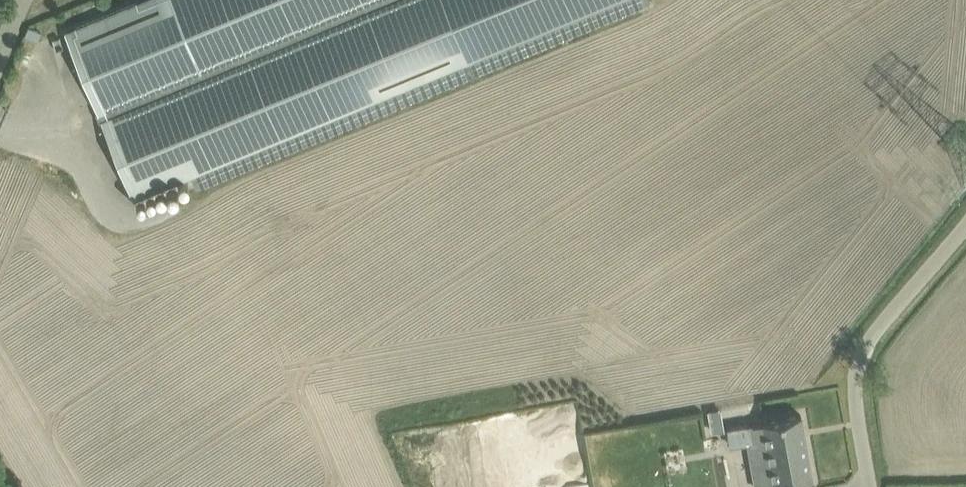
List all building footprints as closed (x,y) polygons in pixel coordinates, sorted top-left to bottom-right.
[(64,31),(132,198),(615,0),(140,0),(64,31)] [(28,26),(24,35),(37,41),(41,32),(28,26)] [(713,429),(728,426),(723,406),(708,409),(713,429)] [(812,481),(800,414),(745,424),(749,441),(766,438),(775,486),(777,486),(812,481)]
